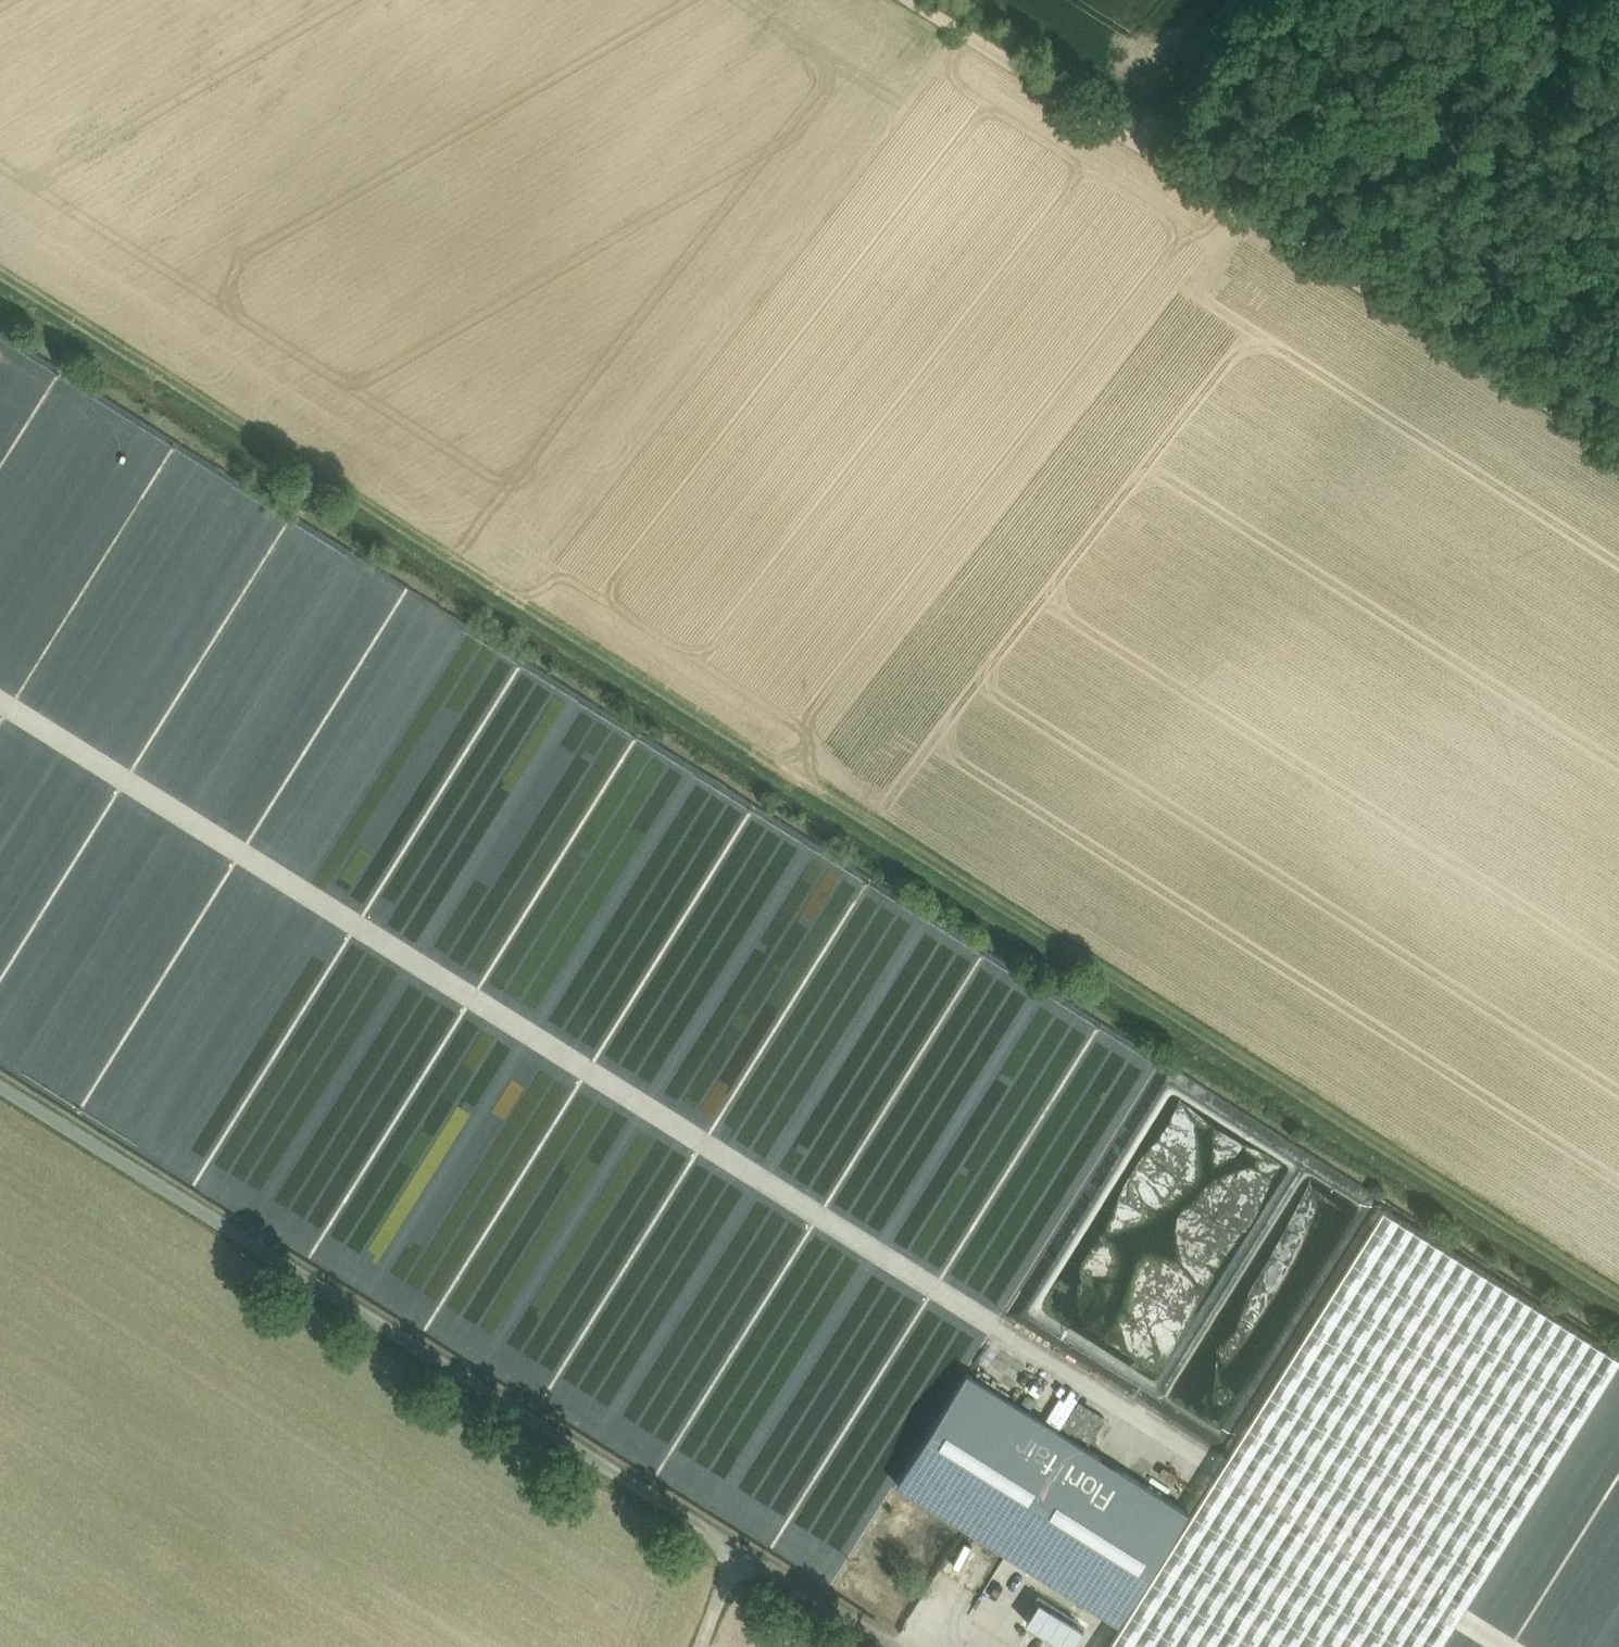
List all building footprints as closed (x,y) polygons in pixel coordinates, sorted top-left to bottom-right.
[(228,460),(98,408),(118,438),(122,464),(126,455),(135,463),(104,483),(115,492),(99,494),(76,550),(71,545),(63,555),(49,564),(43,565),(45,559),(24,550),(43,579),(25,581),(36,590),(15,593),(16,599),(26,604),(18,624),(0,627),(0,628),(7,631),(1,647),(0,647),(0,684),(28,695),(36,702),(70,697),(104,612),(158,633),(228,460)] [(1192,1513),(1123,1624),(1109,1646),(1441,1646),(1618,1362),(1618,1349),(1385,1204),(1192,1513)] [(1192,1513),(968,1372),(898,1483),(1123,1624),(1192,1513)]
